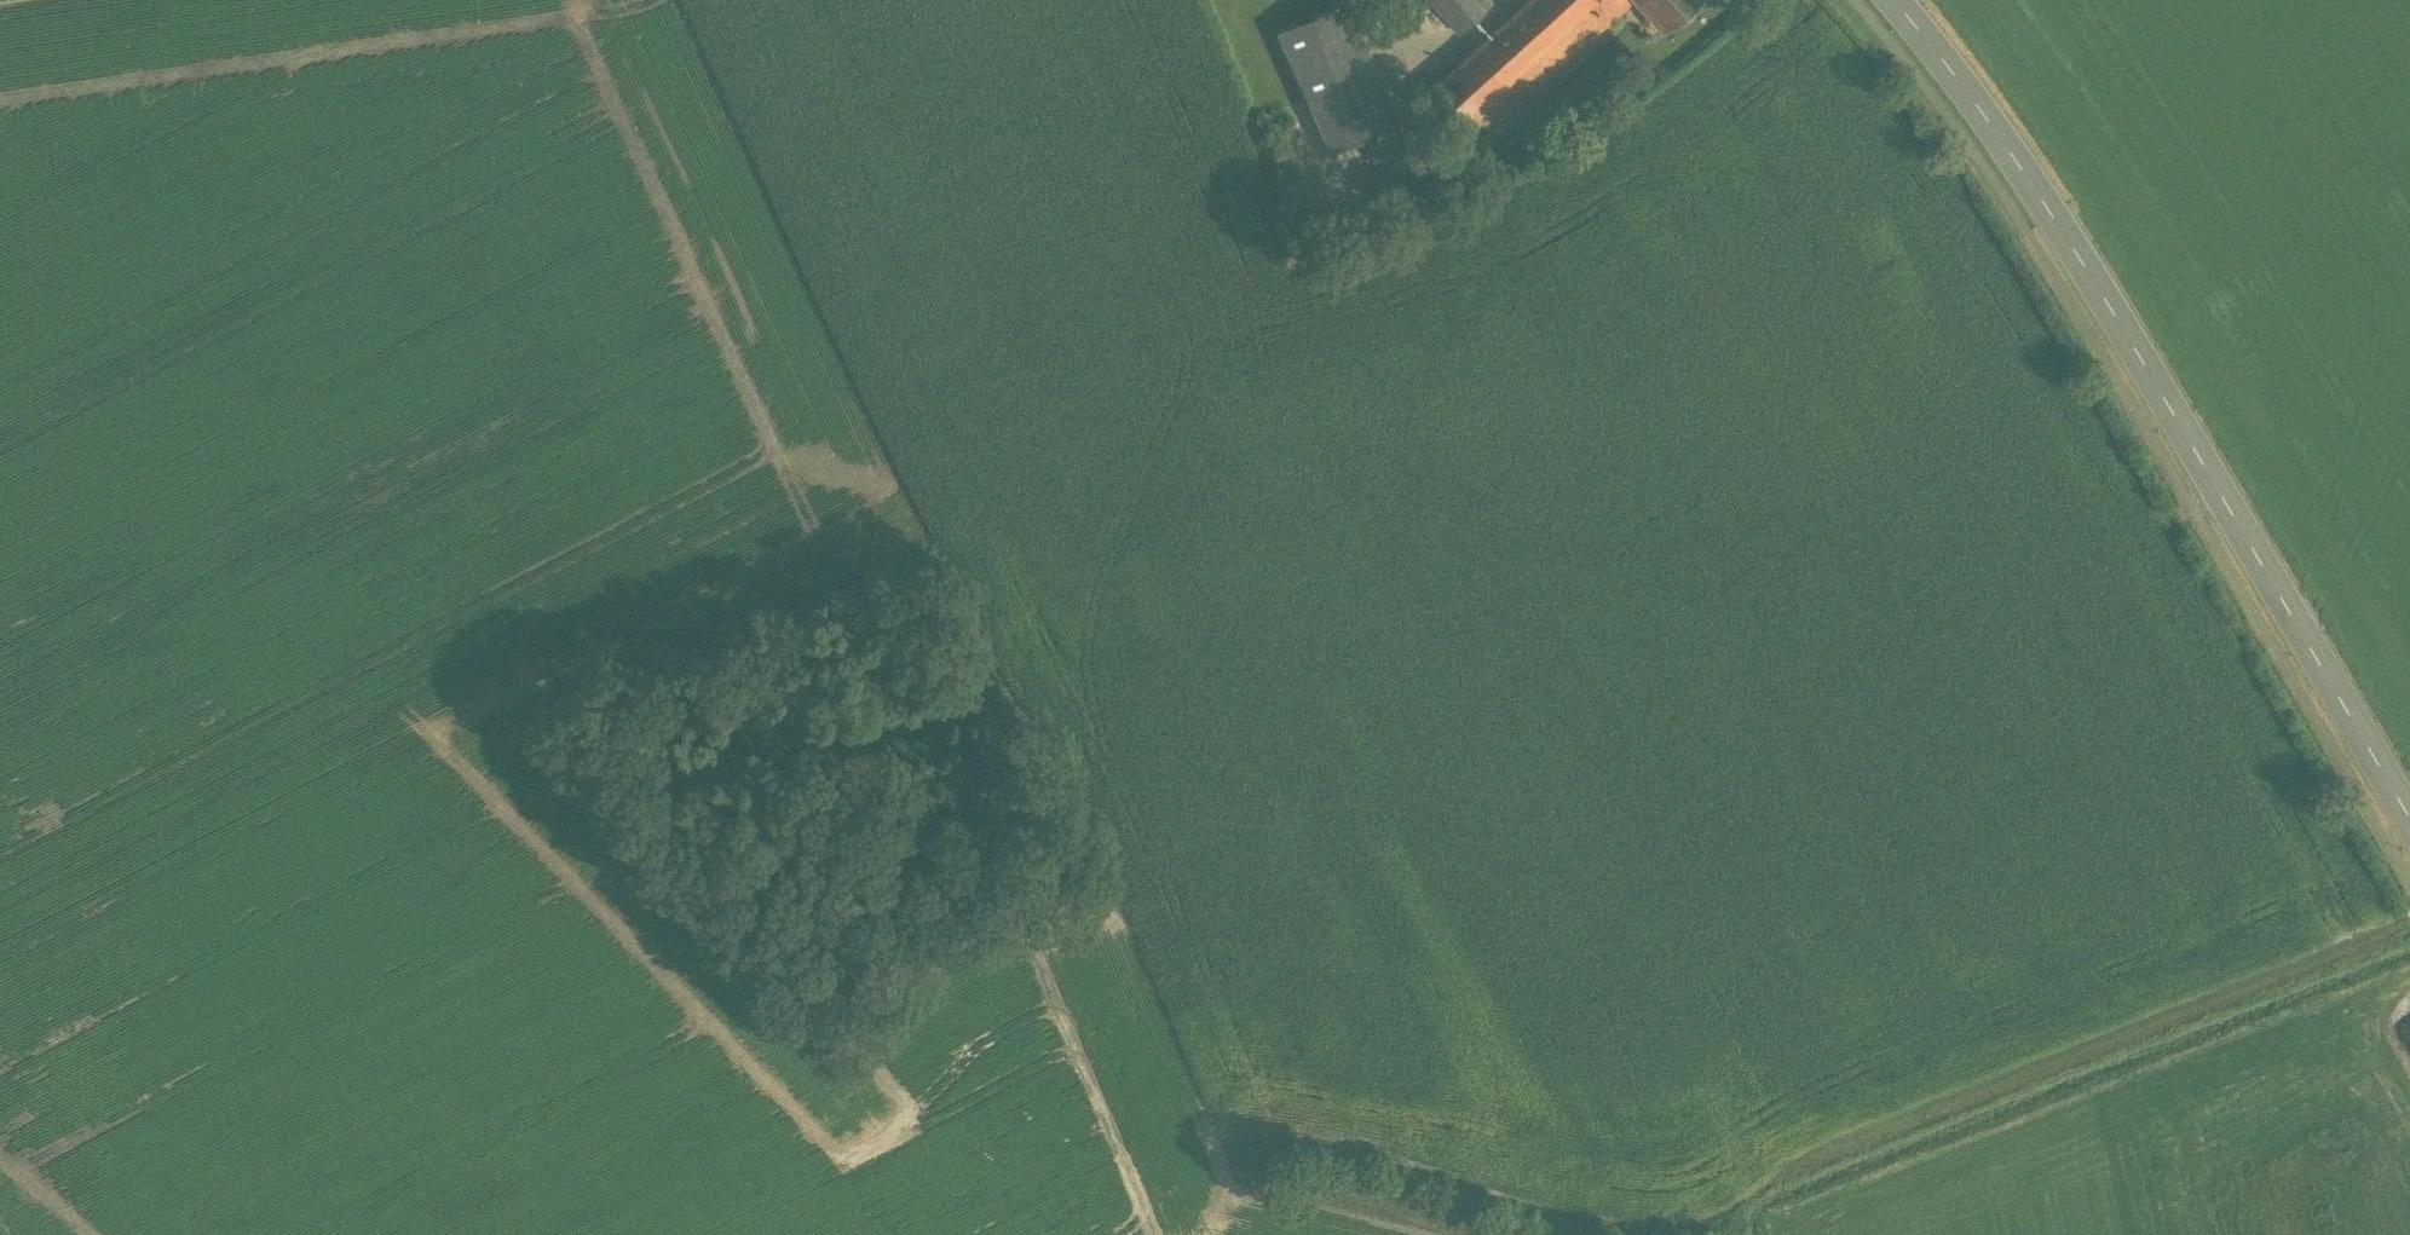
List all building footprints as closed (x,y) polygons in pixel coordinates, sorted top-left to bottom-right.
[(1282,24),(1333,143),(1400,114),(1351,0),(1338,0),(1282,24)] [(1429,90),(1461,124),(1481,106),(1494,120),(1589,32),(1592,35),(1630,0),(1526,0),(1429,90)] [(1489,0),(1436,0),(1460,27),(1489,0)] [(1663,26),(1691,0),(1638,0),(1663,26)]
